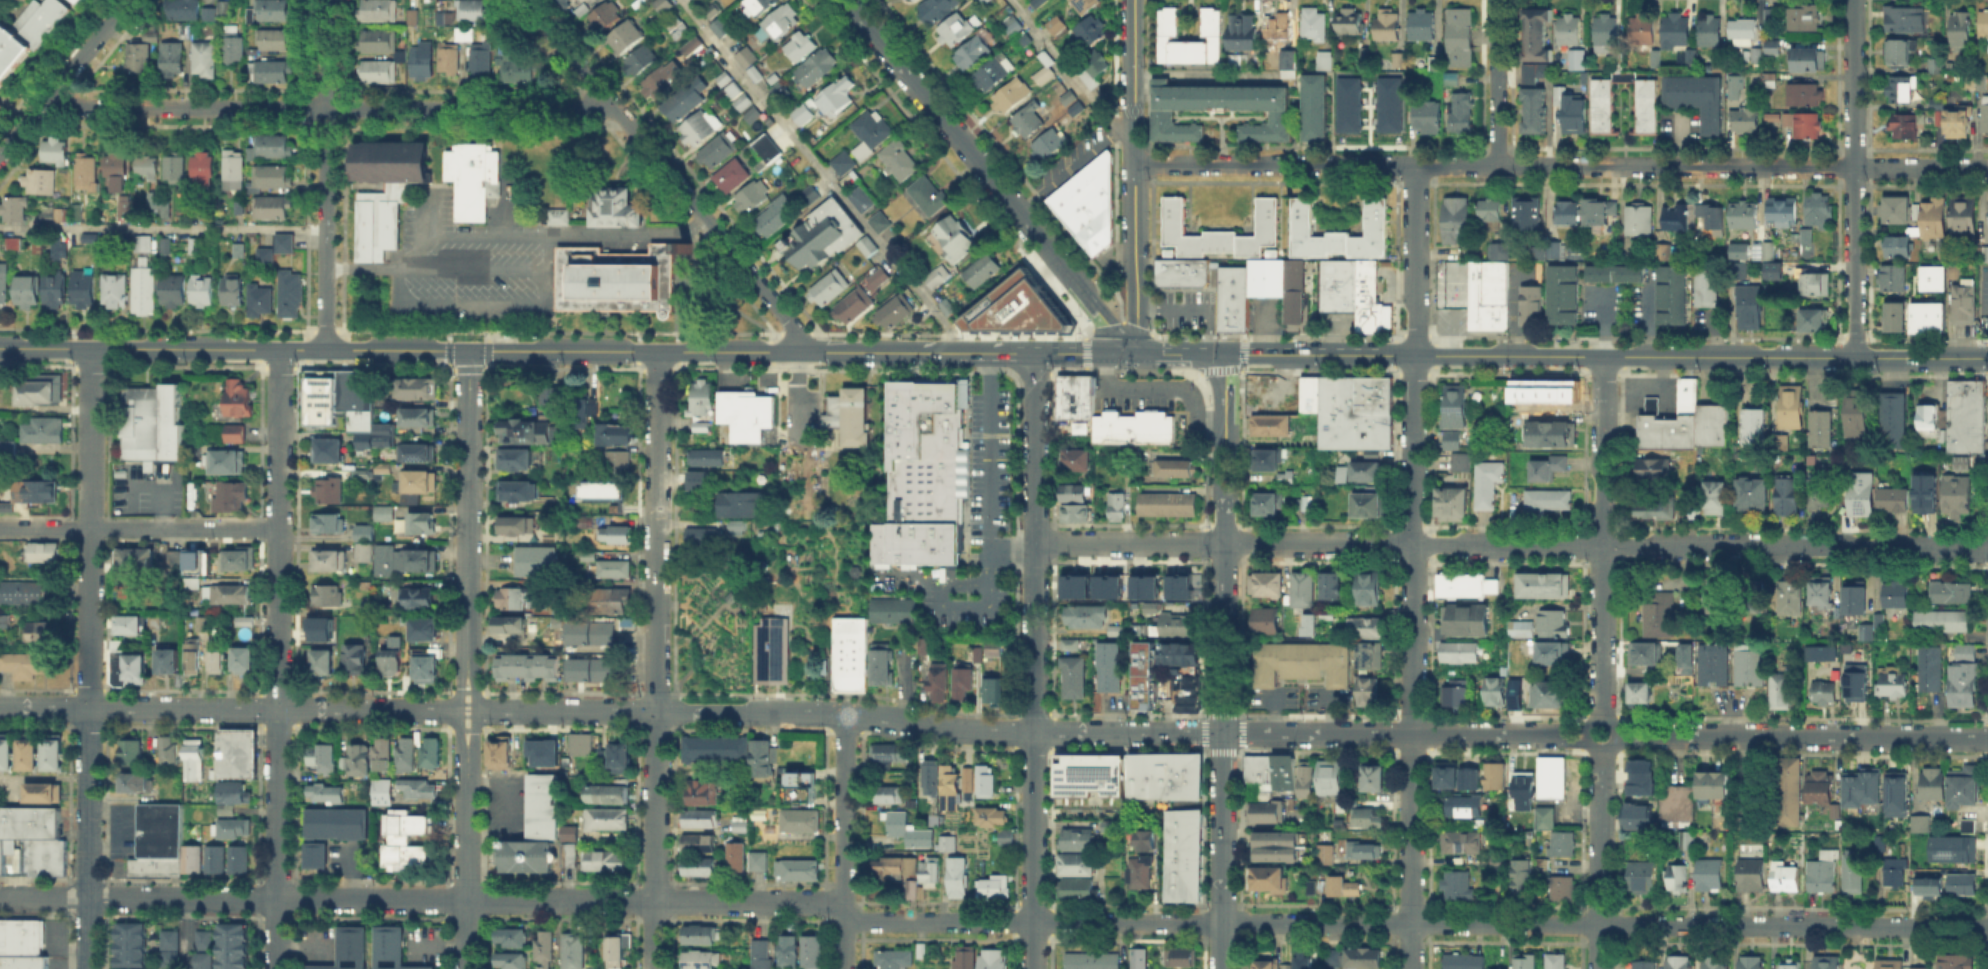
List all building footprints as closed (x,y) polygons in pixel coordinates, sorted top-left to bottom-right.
[(13,20),(30,0),(40,0),(43,2),(45,0),(61,0),(67,5),(0,86),(0,9),(13,20)] [(166,19),(166,0),(200,0),(200,19),(166,19)] [(217,21),(206,21),(207,9),(213,9),(213,0),(234,0),(234,17),(217,17),(217,21)] [(293,0),(293,22),(259,22),(259,0),(293,0)] [(363,0),(397,0),(397,22),(363,22),(363,0)] [(569,10),(561,0),(577,0),(572,4),(573,6),(569,10)] [(651,1),(661,13),(672,4),(669,0),(652,0),(651,1)] [(745,2),(748,0),(782,0),(759,19),(745,2)] [(918,11),(931,0),(957,0),(961,5),(933,29),(918,11)] [(1034,4),(1038,0),(1048,0),(1049,1),(1038,10),(1034,4)] [(1085,17),(1072,0),(1104,0),(1104,1),(1085,17)] [(489,1),(489,22),(459,21),(459,1),(489,1)] [(588,18),(611,1),(622,15),(599,33),(588,18)] [(705,10),(716,1),(723,9),(712,19),(705,10)] [(575,12),(587,3),(592,10),(580,19),(575,12)] [(764,41),(756,31),(791,3),(805,22),(774,47),(767,39),(764,41)] [(200,19),(214,20),(215,6),(201,6),(200,19)] [(1219,6),(1219,61),(1157,61),(1157,6),(1178,6),(1178,39),(1199,39),(1200,6),(1219,6)] [(1317,6),(1317,12),(1324,12),(1324,41),(1313,41),(1313,37),(1300,37),(1300,6),(1317,6)] [(1354,7),(1354,10),(1359,10),(1359,33),(1334,33),(1334,11),(1341,11),(1341,6),(1354,7)] [(1424,6),(1424,11),(1432,11),(1432,38),(1409,38),(1409,11),(1415,11),(1415,6),(1424,6)] [(1391,7),(1391,11),(1396,11),(1396,39),(1372,39),(1372,17),(1377,17),(1377,7),(1391,7)] [(1470,7),(1470,66),(1446,66),(1445,7),(1470,7)] [(1773,8),(1763,7),(1763,26),(1773,26),(1773,8)] [(1787,32),(1787,7),(1822,7),(1822,32),(1787,32)] [(1886,34),(1886,8),(1926,8),(1926,34),(1886,34)] [(1684,9),(1684,15),(1692,15),(1692,48),(1664,48),(1664,15),(1672,15),(1672,9),(1684,9)] [(1767,25),(1767,10),(1779,11),(1779,25),(1767,25)] [(418,11),(418,25),(410,25),(410,11),(418,11)] [(731,11),(742,23),(722,39),(712,27),(731,11)] [(1288,11),(1287,38),(1262,38),(1262,14),(1275,14),(1275,11),(1288,11)] [(1545,23),(1545,49),(1554,49),(1554,60),(1524,60),(1525,11),(1554,11),(1554,23),(1545,23)] [(1716,11),(1716,18),(1723,18),(1723,48),(1700,47),(1701,18),(1706,18),(1706,11),(1716,11)] [(939,31),(962,12),(976,30),(953,49),(939,31)] [(672,31),(666,22),(678,13),(685,21),(672,31)] [(1225,49),(1225,13),(1255,13),(1255,49),(1225,49)] [(1953,47),(1953,13),(1972,13),(1971,47),(1953,47)] [(1980,13),(1987,13),(1987,39),(1980,39),(1980,13)] [(628,16),(602,37),(617,55),(643,34),(628,16)] [(1076,29),(1096,16),(1108,36),(1088,48),(1076,29)] [(1582,16),(1582,47),(1561,47),(1561,16),(1582,16)] [(1618,17),(1618,50),(1597,50),(1597,16),(1618,17)] [(1631,46),(1631,16),(1656,16),(1656,46),(1631,46)] [(1060,17),(1067,26),(1056,35),(1049,27),(1060,17)] [(1017,19),(1024,29),(1012,37),(1006,27),(1017,19)] [(1731,46),(1731,20),(1759,20),(1759,46),(1731,46)] [(455,41),(456,27),(476,27),(476,41),(455,41)] [(784,47),(807,29),(818,44),(796,62),(784,47)] [(292,31),(292,52),(260,52),(260,31),(292,31)] [(362,61),(396,61),(396,54),(362,54),(362,31),(400,31),(400,52),(407,52),(407,65),(398,65),(398,84),(362,84),(362,61)] [(147,40),(147,32),(158,32),(158,40),(147,40)] [(1027,32),(1034,42),(1022,51),(1015,41),(1027,32)] [(225,66),(225,33),(246,33),(246,66),(225,66)] [(688,40),(690,43),(699,37),(704,44),(686,58),(678,48),(688,40)] [(956,56),(978,37),(992,53),(969,72),(956,56)] [(125,72),(125,41),(151,42),(151,72),(125,72)] [(1888,67),(1888,41),(1911,42),(1911,67),(1888,67)] [(164,73),(164,43),(185,43),(184,73),(164,73)] [(218,43),(218,76),(194,76),(194,43),(218,43)] [(625,61),(647,43),(658,57),(636,75),(625,61)] [(1781,43),(1781,53),(1768,53),(1768,43),(1781,43)] [(746,44),(733,55),(744,68),(757,58),(746,44)] [(792,72),(826,44),(841,62),(806,90),(792,72)] [(460,74),(440,74),(440,45),(460,45),(460,74)] [(472,75),(473,45),(493,45),(493,75),(472,75)] [(1793,73),(1793,48),(1826,48),(1826,73),(1793,73)] [(1036,54),(1043,49),(1058,68),(1053,72),(1056,76),(1044,86),(1036,77),(1048,68),(1036,54)] [(1295,49),(1295,77),(1279,77),(1279,49),(1295,49)] [(1751,63),(1751,49),(1762,49),(1762,63),(1751,63)] [(413,77),(414,50),(434,50),(434,82),(415,82),(415,77),(413,77)] [(1083,62),(1098,50),(1111,66),(1096,78),(1083,62)] [(1315,69),(1315,50),(1330,50),(1330,69),(1315,69)] [(1372,51),(1372,60),(1361,60),(1361,51),(1372,51)] [(1386,66),(1387,54),(1407,55),(1407,67),(1386,66)] [(1428,68),(1428,55),(1439,55),(1439,68),(1428,68)] [(1574,67),(1574,58),(1587,58),(1587,67),(1574,67)] [(1714,72),(1714,58),(1727,58),(1727,72),(1714,72)] [(506,84),(506,59),(538,59),(538,84),(506,84)] [(977,73),(994,59),(1004,59),(1015,72),(987,95),(977,84),(977,73)] [(259,82),(259,63),(294,63),(294,82),(259,82)] [(752,63),(745,69),(754,81),(762,75),(752,63)] [(1537,84),(1524,84),(1524,64),(1553,64),(1553,76),(1537,76),(1537,84)] [(678,83),(657,100),(654,96),(649,99),(642,91),(646,87),(643,83),(663,65),(678,83)] [(1635,70),(1635,78),(1656,78),(1656,133),(1634,133),(1634,82),(1611,82),(1611,133),(1589,134),(1589,77),(1610,77),(1610,70),(1635,70)] [(717,78),(727,71),(743,91),(733,99),(717,78)] [(774,71),(765,78),(770,84),(778,76),(774,71)] [(849,72),(859,84),(848,93),(854,101),(832,119),(816,99),(837,81),(838,81),(849,72)] [(1301,73),(1302,140),(1326,140),(1325,73),(1301,73)] [(1765,90),(1765,73),(1778,73),(1778,90),(1765,90)] [(1726,74),(1727,98),(1738,99),(1738,88),(1743,88),(1743,74),(1726,74)] [(1720,75),(1720,135),(1701,135),(1701,106),(1663,106),(1663,75),(1720,75)] [(1375,76),(1400,76),(1400,131),(1375,131),(1375,76)] [(1288,85),(1288,141),(1237,140),(1237,124),(1269,124),(1269,109),(1172,108),(1172,124),(1203,124),(1203,140),(1150,140),(1151,77),(1168,77),(1168,85),(1288,85)] [(1335,77),(1360,77),(1360,132),(1335,132),(1335,77)] [(1888,104),(1888,77),(1914,77),(1914,105),(1888,104)] [(997,102),(994,99),(1019,78),(1032,93),(1003,117),(993,105),(997,102)] [(1987,79),(1987,92),(1978,92),(1978,79),(1987,79)] [(782,83),(791,94),(780,103),(771,92),(782,83)] [(1789,109),(1789,84),(1820,84),(1820,109),(1789,109)] [(1586,96),(1586,135),(1565,135),(1565,104),(1555,104),(1555,86),(1573,86),(1573,96),(1586,96)] [(695,96),(700,91),(708,101),(678,125),(663,106),(687,87),(695,96)] [(1523,133),(1523,89),(1547,89),(1547,133),(1523,133)] [(1449,91),(1470,91),(1470,132),(1448,132),(1449,91)] [(736,104),(749,94),(756,103),(742,113),(736,104)] [(1980,95),(1980,131),(1987,131),(1987,95),(1980,95)] [(1037,99),(1044,106),(1036,113),(1046,123),(1029,138),(1012,120),(1029,104),(1030,105),(1037,99)] [(1412,99),(1437,99),(1437,133),(1422,133),(1422,129),(1412,129),(1412,99)] [(792,112),(806,102),(817,116),(803,127),(792,112)] [(1950,129),(1937,129),(1937,114),(1956,114),(1956,104),(1970,104),(1970,138),(1950,138),(1950,129)] [(745,116),(756,107),(763,116),(751,125),(745,116)] [(1733,135),(1733,107),(1758,108),(1758,135),(1733,135)] [(874,151),(863,160),(855,150),(866,142),(853,125),(873,109),(894,135),(874,151)] [(687,147),(682,141),(682,127),(704,110),(708,115),(713,110),(725,126),(695,150),(690,144),(687,147)] [(1821,115),(1821,141),(1796,141),(1796,127),(1785,127),(1785,116),(1796,116),(1796,115),(1821,115)] [(1893,140),(1893,115),(1919,116),(1919,140),(1893,140)] [(1033,146),(1058,123),(1072,138),(1046,161),(1033,146)] [(727,131),(741,148),(711,172),(698,156),(727,131)] [(764,160),(753,147),(769,135),(784,154),(759,173),(755,167),(764,160)] [(44,141),(53,141),(53,136),(64,136),(64,142),(69,142),(69,166),(44,166),(44,141)] [(896,136),(875,152),(885,165),(882,168),(887,173),(890,170),(899,181),(917,166),(902,148),(904,146),(896,136)] [(254,158),(255,137),(291,137),(291,158),(254,158)] [(386,179),(354,179),(354,140),(428,140),(428,179),(413,179),(386,179)] [(455,219),(455,179),(444,179),(444,149),(452,149),(452,141),(491,142),(491,149),(499,149),(499,196),(486,196),(486,219),(455,219)] [(1110,240),(1093,254),(1046,198),(1107,148),(1110,151),(1110,240)] [(831,162),(847,150),(859,165),(843,177),(831,162)] [(121,152),(121,158),(127,158),(127,179),(125,179),(125,191),(113,191),(113,179),(107,179),(107,158),(113,158),(113,152),(121,152)] [(225,184),(225,152),(246,152),(246,184),(225,184)] [(167,181),(167,153),(185,153),(185,181),(167,181)] [(78,156),(99,156),(99,191),(77,191),(78,156)] [(193,186),(193,156),(216,156),(216,187),(193,186)] [(138,173),(138,158),(158,158),(158,173),(138,173)] [(739,158),(754,176),(729,197),(714,178),(739,158)] [(256,189),(256,166),(292,166),(292,190),(256,189)] [(28,193),(28,169),(55,169),(55,193),(28,193)] [(909,189),(928,173),(951,201),(932,217),(909,189)] [(413,179),(413,186),(409,186),(409,201),(399,201),(399,248),(384,247),(384,260),(356,260),(356,190),(386,190),(386,179),(413,179)] [(760,181),(773,198),(747,217),(734,200),(760,181)] [(643,225),(589,225),(589,185),(631,185),(631,202),(643,202),(643,225)] [(822,197),(809,208),(801,198),(813,187),(822,197)] [(853,200),(867,190),(894,224),(881,235),(853,200)] [(1804,224),(1804,194),(1811,194),(1811,191),(1821,191),(1821,194),(1828,194),(1828,203),(1832,203),(1831,216),(1828,216),(1828,228),(1817,228),(1817,224),(1804,224)] [(256,192),(256,198),(291,199),(291,220),(256,220),(256,205),(248,205),(248,192),(256,192)] [(159,204),(159,208),(149,208),(149,193),(159,193),(159,204)] [(1944,235),(1920,234),(1920,200),(1929,200),(1929,194),(1944,194),(1944,235)] [(788,195),(798,209),(791,215),(796,221),(770,243),(754,223),(788,195)] [(1162,195),(1182,195),(1182,233),(1203,233),(1203,228),(1235,228),(1235,234),(1254,234),(1254,196),(1275,196),(1275,243),(1261,243),(1261,255),(1234,255),(1234,251),(1203,251),(1203,255),(1176,255),(1176,244),(1162,244),(1162,195)] [(1289,195),(1310,195),(1310,235),(1325,235),(1325,231),(1349,231),(1349,235),(1363,235),(1363,196),(1384,196),(1384,256),(1346,256),(1346,252),(1327,252),(1327,256),(1289,256),(1289,195)] [(1531,199),(1531,195),(1538,195),(1538,227),(1511,227),(1512,195),(1518,195),(1518,199),(1531,199)] [(1796,196),(1796,226),(1776,226),(1776,218),(1767,218),(1767,195),(1796,196)] [(1911,205),(1911,218),(1911,222),(1881,222),(1881,215),(1877,215),(1877,202),(1881,202),(1881,195),(1908,195),(1908,205),(1911,205)] [(1949,231),(1949,195),(1973,195),(1973,231),(1949,231)] [(864,232),(813,275),(794,252),(799,247),(793,240),(807,229),(802,223),(834,196),(864,232)] [(1442,243),(1442,202),(1444,202),(1444,196),(1467,196),(1467,201),(1469,201),(1469,243),(1442,243)] [(1478,219),(1478,199),(1486,199),(1486,196),(1492,196),(1492,199),(1500,199),(1499,219),(1478,219)] [(132,197),(132,216),(120,216),(120,197),(132,197)] [(1615,200),(1615,214),(1606,214),(1606,224),(1600,224),(1600,228),(1591,228),(1591,224),(1582,224),(1582,197),(1592,197),(1592,199),(1595,200),(1595,198),(1601,198),(1601,200),(1615,200)] [(6,222),(6,199),(26,199),(26,222),(6,222)] [(235,214),(235,199),(244,199),(244,214),(235,214)] [(1556,199),(1571,199),(1571,201),(1577,201),(1577,223),(1553,223),(1553,206),(1556,206),(1556,199)] [(1729,201),(1738,201),(1738,199),(1746,199),(1746,201),(1756,201),(1756,227),(1729,227),(1729,201)] [(1623,204),(1631,204),(1631,201),(1643,201),(1643,204),(1651,204),(1650,233),(1623,233),(1623,204)] [(1686,202),(1686,229),(1662,229),(1662,221),(1659,221),(1659,215),(1661,215),(1661,205),(1667,205),(1667,202),(1686,202)] [(1703,228),(1703,215),(1694,215),(1694,202),(1710,202),(1710,205),(1722,205),(1722,235),(1712,235),(1712,228),(1703,228)] [(159,217),(159,208),(159,204),(170,205),(170,217),(159,217)] [(75,218),(75,206),(83,206),(83,218),(75,218)] [(569,223),(540,223),(540,206),(569,206),(569,223)] [(52,210),(52,220),(37,220),(37,210),(52,210)] [(933,230),(956,210),(980,237),(957,257),(933,230)] [(204,222),(204,211),(214,211),(214,222),(204,222)] [(1905,234),(1905,225),(1916,225),(1916,234),(1909,234),(1905,234)] [(1798,242),(1798,226),(1811,227),(1811,242),(1798,242)] [(97,231),(97,242),(81,242),(80,231),(97,231)] [(273,232),(273,252),(292,252),(292,232),(273,232)] [(1789,240),(1789,232),(1797,232),(1797,240),(1789,240)] [(878,248),(866,257),(854,243),(866,233),(878,248)] [(150,234),(150,251),(132,251),(132,234),(150,234)] [(1885,256),(1885,234),(1905,234),(1909,234),(1909,242),(1911,242),(1911,249),(1909,249),(1909,256),(1885,256)] [(5,248),(5,235),(19,235),(19,248),(5,248)] [(169,236),(169,252),(159,252),(159,236),(169,236)] [(188,252),(188,236),(198,236),(198,252),(188,252)] [(1545,257),(1546,240),(1560,240),(1560,257),(1545,257)] [(1762,258),(1762,240),(1773,241),(1773,258),(1762,258)] [(49,241),(50,258),(65,257),(65,241),(49,241)] [(658,309),(555,309),(555,243),(600,243),(600,251),(649,252),(649,241),(683,241),(683,252),(673,252),(672,309),(670,309),(670,313),(670,315),(668,317),(666,318),(664,319),(662,318),(660,317),(659,315),(658,313),(658,309)] [(1489,241),(1508,241),(1508,259),(1488,259),(1489,241)] [(232,258),(232,242),(243,242),(243,258),(232,258)] [(1654,259),(1654,242),(1674,242),(1674,259),(1654,259)] [(1748,258),(1748,242),(1729,242),(1729,258),(1748,258)] [(1545,258),(1531,258),(1531,244),(1545,244),(1545,258)] [(1979,245),(1987,245),(1987,262),(1979,262),(1979,245)] [(272,247),(272,265),(253,265),(253,246),(272,247)] [(1264,255),(1264,248),(1275,248),(1275,256),(1264,255)] [(960,271),(986,251),(999,267),(973,288),(960,271)] [(1206,281),(1202,285),(1159,285),(1155,280),(1155,258),(1206,259),(1206,281)] [(1282,295),(1246,295),(1246,266),(1246,258),(1283,258),(1282,295)] [(1282,322),(1282,295),(1283,258),(1301,259),(1301,322),(1282,322)] [(1356,258),(1319,258),(1319,308),(1356,309),(1356,258)] [(1381,327),(1376,331),(1356,331),(1356,309),(1356,258),(1376,259),(1376,300),(1382,301),(1382,304),(1391,304),(1391,327),(1381,327)] [(1464,260),(1440,261),(1441,306),(1465,305),(1464,260)] [(1506,303),(1490,303),(1490,329),(1467,328),(1468,260),(1507,260),(1506,303)] [(1732,277),(1732,260),(1746,260),(1746,277),(1732,277)] [(1763,261),(1782,262),(1782,278),(1763,277),(1763,261)] [(1903,263),(1903,270),(1905,270),(1905,290),(1879,290),(1879,282),(1875,282),(1875,271),(1879,271),(1879,263),(1903,263)] [(1576,324),(1547,323),(1548,264),(1577,264),(1576,324)] [(1586,280),(1586,264),(1643,265),(1643,280),(1586,280)] [(1656,327),(1656,264),(1687,265),(1687,327),(1656,327)] [(1694,306),(1695,264),(1718,264),(1718,306),(1694,306)] [(880,265),(890,276),(876,288),(867,277),(880,265)] [(1922,277),(1922,265),(1944,265),(1944,277),(1922,277)] [(1948,277),(1948,265),(1957,265),(1957,277),(1948,277)] [(130,266),(130,313),(153,314),(153,267),(130,266)] [(942,266),(951,276),(935,290),(926,280),(942,266)] [(1032,266),(968,322),(975,332),(1078,330),(1081,327),(1032,266)] [(1218,303),(1218,266),(1246,266),(1246,295),(1246,303),(1218,303)] [(1800,295),(1800,273),(1796,273),(1796,266),(1808,266),(1808,271),(1828,271),(1828,296),(1800,295)] [(852,286),(826,308),(812,291),(838,270),(852,286)] [(301,271),(301,276),(308,276),(308,305),(301,305),(301,320),(281,320),(281,271),(301,271)] [(75,272),(96,272),(96,309),(75,309),(75,272)] [(67,273),(67,310),(47,310),(47,273),(67,273)] [(129,276),(129,308),(103,308),(103,276),(129,276)] [(1974,322),(1951,322),(1951,283),(1960,283),(1960,276),(1972,276),(1972,283),(1974,283),(1974,322)] [(186,277),(186,307),(164,307),(164,277),(186,277)] [(214,278),(214,307),(192,307),(192,277),(214,278)] [(225,277),(244,277),(244,307),(225,307),(225,277)] [(1922,289),(1922,277),(1944,277),(1944,289),(1922,289)] [(18,278),(40,278),(39,308),(18,307),(18,278)] [(859,284),(873,301),(844,325),(830,307),(859,284)] [(1541,284),(1540,325),(1520,325),(1520,284),(1541,284)] [(1762,284),(1761,328),(1738,328),(1738,295),(1733,295),(1733,284),(1762,284)] [(250,287),(274,287),(274,317),(250,317),(250,287)] [(901,289),(914,305),(885,329),(881,325),(880,326),(870,314),(901,289)] [(935,303),(945,295),(955,308),(946,315),(935,303)] [(1894,330),(1884,330),(1884,300),(1894,300),(1894,330)] [(1894,330),(1894,300),(1905,300),(1905,330),(1894,330)] [(1910,331),(1910,301),(1921,301),(1921,331),(1910,331)] [(1921,301),(1932,301),(1932,332),(1921,331),(1921,301)] [(1932,301),(1945,301),(1945,332),(1932,332),(1932,301)] [(1246,303),(1246,330),(1218,330),(1218,303),(1246,303)] [(1490,329),(1490,303),(1506,303),(1506,329),(1490,329)] [(1791,329),(1791,307),(1823,307),(1823,310),(1828,310),(1828,326),(1822,326),(1822,330),(1791,329)] [(299,430),(299,370),(372,371),(372,431),(299,430)] [(1056,373),(1088,373),(1093,373),(1093,385),(1093,395),(1093,409),(1093,414),(1093,417),(1068,417),(1056,417),(1056,373)] [(244,375),(243,383),(253,384),(253,418),(227,418),(227,374),(244,375)] [(1318,375),(1299,375),(1299,392),(1299,411),(1317,411),(1318,375)] [(1330,411),(1330,375),(1318,375),(1317,411),(1330,411)] [(1342,411),(1342,375),(1330,375),(1330,411),(1342,411)] [(1354,411),(1354,375),(1342,375),(1342,411),(1354,411)] [(1366,375),(1354,375),(1354,411),(1366,411),(1366,375)] [(1378,411),(1378,375),(1366,375),(1366,411),(1378,411)] [(1378,411),(1390,411),(1390,375),(1378,375),(1378,411)] [(394,399),(394,376),(437,376),(437,399),(394,399)] [(1696,413),(1678,413),(1676,413),(1676,376),(1696,376),(1696,403),(1696,413)] [(708,416),(692,416),(692,414),(684,414),(684,407),(689,407),(689,400),(691,400),(691,380),(697,380),(697,377),(706,377),(706,380),(713,380),(713,408),(708,408),(708,416)] [(961,551),(958,551),(958,564),(916,564),(916,567),(901,567),(901,564),(890,564),(890,567),(874,567),(875,563),(871,563),(871,523),(887,523),(888,380),(916,380),(916,377),(968,377),(967,407),(962,407),(962,425),(958,425),(958,448),(968,448),(968,495),(958,495),(958,522),(961,522),(961,551)] [(1947,402),(1947,379),(1982,380),(1982,402),(1947,402)] [(20,407),(20,381),(57,381),(57,407),(20,407)] [(1779,416),(1779,382),(1801,382),(1801,428),(1776,428),(1776,416),(1779,416)] [(12,397),(0,397),(0,383),(12,383),(12,397)] [(538,404),(556,405),(556,384),(539,383),(538,404)] [(1439,426),(1439,417),(1443,417),(1443,383),(1464,383),(1464,427),(1439,426)] [(822,427),(822,412),(828,412),(828,395),(842,395),(842,385),(867,385),(867,420),(873,420),(873,446),(841,446),(841,427),(822,427)] [(184,389),(184,461),(158,461),(158,475),(147,475),(147,461),(124,461),(125,388),(184,389)] [(757,389),(757,393),(773,393),(773,424),(761,424),(761,442),(731,442),(731,421),(717,421),(717,390),(757,389)] [(1880,445),(1880,390),(1905,390),(1905,445),(1880,445)] [(1843,435),(1843,391),(1866,391),(1866,435),(1843,435)] [(1644,413),(1644,395),(1657,395),(1657,413),(1644,413)] [(571,415),(571,396),(598,396),(598,415),(571,415)] [(1982,402),(1982,451),(1947,451),(1947,402),(1982,402)] [(1696,403),(1727,403),(1727,445),(1696,445),(1696,413),(1696,403)] [(1917,436),(1918,403),(1938,403),(1938,408),(1945,408),(1945,426),(1939,426),(1939,428),(1945,428),(1944,441),(1938,441),(1938,436),(1917,436)] [(434,407),(434,426),(400,426),(400,407),(434,407)] [(1741,443),(1741,407),(1764,407),(1764,443),(1741,443)] [(1127,444),(1093,443),(1093,432),(1093,417),(1093,414),(1102,414),(1102,409),(1118,409),(1118,414),(1127,414),(1127,444)] [(1127,414),(1136,414),(1136,409),(1165,409),(1165,414),(1173,414),(1173,444),(1127,444),(1127,414)] [(1809,410),(1832,410),(1831,445),(1809,445),(1809,410)] [(1390,411),(1378,411),(1366,411),(1354,411),(1342,411),(1330,411),(1317,411),(1317,448),(1390,448),(1390,411)] [(1249,434),(1249,413),(1287,413),(1287,434),(1249,434)] [(1657,413),(1657,417),(1678,417),(1678,413),(1696,413),(1696,445),(1696,448),(1638,447),(1638,413),(1644,413),(1657,413)] [(500,419),(513,419),(513,417),(525,417),(525,419),(549,419),(549,443),(500,442),(500,419)] [(66,419),(66,444),(27,443),(27,419),(66,419)] [(1528,419),(1567,419),(1567,421),(1573,421),(1573,443),(1567,443),(1567,446),(1528,446),(1528,419)] [(691,420),(691,430),(709,430),(708,420),(691,420)] [(597,445),(597,421),(635,422),(635,445),(597,445)] [(385,433),(385,425),(397,426),(397,433),(385,433)] [(247,426),(246,444),(226,444),(226,426),(247,426)] [(1458,448),(1442,448),(1442,429),(1458,429),(1458,448)] [(355,448),(355,432),(371,432),(371,448),(355,448)] [(1787,433),(1787,449),(1768,449),(1768,433),(1787,433)] [(372,445),(372,435),(384,435),(384,445),(372,445)] [(314,462),(315,436),(342,436),(342,462),(314,462)] [(433,443),(433,461),(399,461),(399,443),(433,443)] [(1254,470),(1254,447),(1274,447),(1274,446),(1281,446),(1281,461),(1276,461),(1276,470),(1254,470)] [(190,458),(190,447),(201,447),(201,458),(190,458)] [(495,469),(495,447),(532,447),(532,469),(495,469)] [(723,447),(691,448),(691,449),(687,449),(687,462),(691,462),(691,464),(724,464),(724,460),(723,460),(723,447)] [(1363,457),(1363,449),(1377,449),(1376,457),(1363,457)] [(628,450),(628,474),(605,474),(605,450),(628,450)] [(1064,472),(1064,450),(1094,450),(1093,472),(1064,472)] [(1468,470),(1448,470),(1448,451),(1468,451),(1468,470)] [(220,453),(247,453),(246,475),(220,475),(220,453)] [(1528,458),(1548,458),(1548,453),(1565,453),(1565,470),(1551,470),(1551,480),(1528,480),(1528,458)] [(217,454),(217,474),(207,474),(207,454),(217,454)] [(1970,454),(1970,470),(1952,470),(1952,454),(1970,454)] [(1156,479),(1156,460),(1193,460),(1193,479),(1156,479)] [(1348,480),(1348,460),(1378,460),(1378,480),(1348,480)] [(1474,460),(1503,461),(1503,481),(1494,481),(1494,508),(1474,508),(1474,460)] [(1672,460),(1672,480),(1641,480),(1641,460),(1672,460)] [(389,462),(389,472),(373,472),(373,462),(389,462)] [(1336,466),(1345,466),(1345,481),(1336,480),(1336,466)] [(1291,468),(1291,483),(1275,483),(1275,471),(1284,471),(1284,468),(1291,468)] [(402,493),(402,469),(436,469),(436,493),(402,493)] [(686,469),(686,489),(709,489),(709,469),(686,469)] [(1848,516),(1848,474),(1876,474),(1876,516),(1848,516)] [(1936,475),(1936,505),(1916,505),(1916,479),(1927,479),(1927,475),(1936,475)] [(1777,517),(1777,476),(1798,476),(1798,517),(1777,517)] [(340,477),(339,500),(312,500),(312,477),(340,477)] [(1972,477),(1972,518),(1945,518),(1946,477),(1972,477)] [(1739,505),(1739,478),(1769,478),(1769,506),(1739,505)] [(536,479),(536,500),(496,499),(496,479),(536,479)] [(579,480),(579,496),(622,497),(622,481),(579,480)] [(1809,509),(1809,481),(1831,481),(1831,509),(1809,509)] [(219,482),(249,482),(248,502),(245,502),(245,512),(219,512),(219,482)] [(26,483),(59,483),(59,504),(26,504),(26,483)] [(189,499),(189,483),(205,483),(205,500),(189,499)] [(1707,514),(1707,483),(1726,483),(1726,514),(1707,514)] [(1062,501),(1062,484),(1091,485),(1091,501),(1062,501)] [(1462,515),(1462,520),(1437,520),(1437,514),(1435,514),(1435,487),(1466,487),(1465,515),(1462,515)] [(1882,487),(1910,487),(1910,514),(1882,514),(1882,487)] [(1523,488),(1570,488),(1570,510),(1544,510),(1544,516),(1523,516),(1523,488)] [(716,490),(716,515),(760,515),(761,491),(716,490)] [(595,506),(595,491),(634,491),(634,506),(595,506)] [(1353,520),(1353,493),(1384,493),(1384,520),(1353,520)] [(1110,523),(1110,494),(1127,494),(1127,523),(1110,523)] [(1142,495),(1199,495),(1199,519),(1142,519),(1142,495)] [(1284,497),(1284,515),(1255,514),(1255,497),(1284,497)] [(1296,512),(1296,497),(1311,498),(1311,512),(1296,512)] [(1638,519),(1638,498),(1676,498),(1676,519),(1638,519)] [(573,512),(573,502),(591,502),(591,512),(573,512)] [(372,504),(372,520),(390,520),(390,504),(372,504)] [(1064,523),(1064,507),(1089,507),(1089,523),(1064,523)] [(434,511),(434,533),(407,533),(407,511),(434,511)] [(341,512),(341,532),(312,532),(312,512),(341,512)] [(496,513),(533,514),(533,532),(496,532),(496,513)] [(575,529),(576,517),(594,517),(594,529),(575,529)] [(726,534),(726,519),(744,519),(744,529),(741,529),(741,534),(726,534)] [(353,523),(353,541),(355,541),(372,541),(372,523),(353,523)] [(596,527),(599,527),(599,525),(608,525),(608,524),(630,524),(630,534),(633,534),(633,542),(608,542),(608,540),(599,540),(599,538),(596,538),(596,527)] [(719,527),(720,545),(685,545),(685,527),(719,527)] [(355,541),(355,561),(372,561),(372,541),(355,541)] [(29,562),(29,543),(62,543),(62,562),(29,562)] [(374,575),(374,543),(393,543),(393,548),(435,548),(435,570),(392,570),(392,575),(374,575)] [(554,545),(554,574),(513,573),(513,544),(554,545)] [(254,546),(254,569),(221,569),(221,546),(254,546)] [(186,548),(186,573),(208,573),(208,548),(186,548)] [(314,548),(344,548),(344,570),(314,570),(314,548)] [(154,552),(154,574),(114,573),(114,551),(154,552)] [(170,551),(184,551),(184,569),(170,569),(170,551)] [(596,559),(629,559),(629,575),(596,575),(596,559)] [(1251,570),(1285,570),(1285,599),(1251,599),(1251,570)] [(1318,571),(1317,609),(1295,609),(1295,571),(1318,571)] [(1061,572),(1061,597),(1088,597),(1088,572),(1061,572)] [(1094,572),(1094,597),(1121,597),(1121,572),(1094,572)] [(1166,572),(1166,598),(1191,598),(1191,600),(1200,600),(1200,573),(1166,572)] [(1441,572),(1472,572),(1472,575),(1488,576),(1488,585),(1500,585),(1500,599),(1448,599),(1448,594),(1441,594),(1441,572)] [(1130,573),(1130,598),(1158,598),(1158,573),(1130,573)] [(1324,573),(1345,574),(1344,600),(1324,600),(1324,573)] [(1358,606),(1358,574),(1380,574),(1380,606),(1358,606)] [(1523,575),(1571,575),(1571,598),(1523,597),(1523,575)] [(1815,576),(1835,576),(1835,609),(1814,609),(1815,576)] [(188,589),(188,578),(201,578),(201,590),(188,589)] [(359,579),(359,588),(371,588),(371,579),(359,579)] [(568,594),(568,581),(581,581),(581,594),(568,594)] [(1708,615),(1708,581),(1738,581),(1738,615),(1708,615)] [(1752,614),(1752,581),(1770,581),(1770,614),(1752,614)] [(1778,615),(1779,581),(1804,581),(1804,615),(1778,615)] [(1931,604),(1931,582),(1974,582),(1974,604),(1931,604)] [(310,605),(310,583),(342,583),(342,605),(310,605)] [(1868,583),(1868,615),(1847,615),(1847,583),(1868,583)] [(1,584),(44,584),(44,605),(1,604),(1,584)] [(1910,584),(1910,610),(1886,610),(1886,584),(1910,584)] [(521,586),(521,608),(495,608),(495,586),(521,586)] [(624,613),(584,612),(584,586),(629,586),(629,602),(624,602),(624,613)] [(254,587),(254,607),(213,606),(213,587),(254,587)] [(401,609),(402,587),(433,587),(433,609),(401,609)] [(730,589),(736,594),(730,602),(723,597),(730,589)] [(1642,637),(1642,593),(1676,593),(1676,637),(1642,637)] [(913,598),(913,621),(870,621),(870,598),(913,598)] [(1143,611),(1143,602),(1159,602),(1159,611),(1143,611)] [(1107,607),(1107,629),(1067,629),(1067,607),(1107,607)] [(1447,636),(1447,607),(1492,607),(1491,637),(1447,636)] [(1255,608),(1280,608),(1279,636),(1255,636),(1255,608)] [(1568,612),(1567,637),(1543,637),(1543,612),(1568,612)] [(1161,636),(1161,613),(1197,613),(1197,636),(1161,636)] [(1302,635),(1314,635),(1314,613),(1301,614),(1302,635)] [(1877,628),(1877,613),(1886,613),(1886,628),(1877,628)] [(1916,634),(1916,613),(1972,613),(1972,634),(1916,634)] [(120,614),(120,633),(144,633),(144,614),(120,614)] [(151,628),(152,614),(162,614),(162,628),(151,628)] [(3,623),(3,615),(12,615),(12,623),(3,623)] [(308,615),(308,624),(310,624),(310,640),(333,640),(333,615),(308,615)] [(525,615),(525,632),(494,632),(494,615),(525,615)] [(409,616),(436,617),(436,640),(409,639),(409,616)] [(866,689),(833,689),(833,679),(833,617),(866,616),(866,689)] [(199,617),(211,617),(211,634),(199,634),(199,617)] [(1349,638),(1349,617),(1391,618),(1391,638),(1349,638)] [(565,643),(565,620),(613,620),(613,644),(565,643)] [(1508,639),(1508,621),(1533,621),(1533,639),(1508,639)] [(26,646),(26,623),(63,624),(63,647),(26,646)] [(753,683),(753,623),(787,623),(787,679),(787,683),(753,683)] [(1863,641),(1863,625),(1874,625),(1874,641),(1863,641)] [(1126,628),(1126,637),(1111,637),(1111,627),(1126,628)] [(387,649),(387,634),(400,635),(400,675),(379,674),(379,649),(387,649)] [(927,636),(927,651),(918,651),(918,636),(927,636)] [(1077,637),(1077,649),(1059,649),(1059,637),(1077,637)] [(146,685),(146,681),(149,681),(149,653),(143,653),(143,649),(126,649),(126,639),(110,639),(110,679),(114,685),(146,685)] [(983,639),(983,655),(1000,655),(1000,639),(983,639)] [(1134,695),(1134,641),(1154,641),(1154,648),(1157,648),(1157,668),(1154,668),(1154,676),(1163,676),(1163,695),(1153,695),(1134,695)] [(342,671),(342,642),(365,643),(365,671),(342,671)] [(891,648),(891,659),(888,659),(888,670),(891,670),(891,684),(871,684),(870,642),(889,642),(889,648),(891,648)] [(1183,664),(1160,664),(1160,642),(1201,642),(1201,664),(1183,664)] [(1692,674),(1693,642),(1678,642),(1678,674),(1692,674)] [(1976,705),(1947,705),(1947,661),(1954,661),(1954,642),(1974,642),(1974,661),(1976,661),(1976,705)] [(189,672),(189,643),(203,643),(203,672),(189,672)] [(1636,666),(1636,643),(1660,643),(1660,667),(1636,666)] [(1352,670),(1352,690),(1331,690),(1331,670),(1324,670),(1324,678),(1287,678),(1287,669),(1280,669),(1280,689),(1258,689),(1258,644),(1352,645),(1352,670)] [(1444,664),(1444,644),(1481,644),(1481,665),(1444,664)] [(1572,645),(1572,666),(1541,666),(1541,644),(1572,645)] [(971,662),(971,645),(981,645),(981,662),(971,662)] [(1101,645),(1122,645),(1122,693),(1100,693),(1101,645)] [(1384,645),(1384,669),(1361,669),(1361,645),(1384,645)] [(1721,646),(1721,651),(1730,651),(1730,686),(1702,686),(1702,645),(1721,646)] [(1737,685),(1737,646),(1765,646),(1765,686),(1737,685)] [(1813,646),(1830,646),(1830,660),(1813,660),(1813,646)] [(331,673),(310,673),(310,648),(331,648),(331,673)] [(1920,693),(1920,648),(1944,648),(1944,693),(1920,693)] [(160,649),(160,673),(182,673),(182,649),(160,649)] [(235,676),(235,650),(259,651),(259,676),(235,676)] [(231,675),(214,675),(214,651),(231,651),(231,675)] [(55,673),(56,653),(0,652),(0,670),(12,670),(12,679),(33,680),(33,673),(55,673)] [(918,652),(917,663),(928,663),(928,653),(918,652)] [(495,653),(557,653),(557,680),(495,680),(495,653)] [(437,654),(436,682),(412,682),(412,654),(437,654)] [(1084,656),(1083,697),(1060,696),(1061,667),(1058,667),(1058,655),(1084,656)] [(566,679),(566,656),(614,657),(614,679),(566,679)] [(931,663),(945,663),(945,699),(933,699),(933,697),(930,697),(930,689),(925,689),(925,678),(930,678),(931,663)] [(1844,663),(1844,700),(1866,700),(1866,663),(1844,663)] [(1174,682),(1174,673),(1172,673),(1172,667),(1183,667),(1183,664),(1201,664),(1201,682),(1174,682)] [(970,666),(970,689),(963,689),(963,698),(952,698),(952,666),(970,666)] [(1678,666),(1696,666),(1696,687),(1678,687),(1678,666)] [(1772,707),(1772,673),(1795,673),(1794,707),(1772,707)] [(1881,674),(1909,674),(1909,698),(1881,698),(1881,674)] [(984,676),(984,686),(982,686),(982,691),(984,691),(984,701),(1004,701),(1004,676),(984,676)] [(1379,678),(1379,705),(1360,705),(1360,678),(1379,678)] [(1521,709),(1521,678),(1509,678),(1508,709),(1521,709)] [(1487,705),(1487,680),(1506,680),(1506,705),(1487,705)] [(1201,682),(1201,712),(1172,712),(1172,705),(1176,705),(1176,702),(1174,702),(1174,682),(1201,682)] [(1536,711),(1536,683),(1569,684),(1569,711),(1536,711)] [(1835,683),(1835,706),(1815,706),(1815,683),(1835,683)] [(1631,706),(1631,684),(1653,684),(1652,706),(1631,706)] [(1445,708),(1445,687),(1468,688),(1468,708),(1445,708)] [(1134,695),(1153,695),(1153,709),(1144,709),(1144,707),(1134,707),(1134,695)] [(218,729),(254,729),(254,777),(218,777),(218,729)] [(591,733),(591,754),(569,754),(569,733),(591,733)] [(174,734),(175,764),(159,764),(158,734),(174,734)] [(497,734),(497,739),(486,739),(486,767),(511,768),(511,734),(497,734)] [(370,769),(371,736),(389,736),(389,769),(370,769)] [(419,736),(439,736),(438,766),(418,765),(419,736)] [(682,761),(682,736),(746,736),(746,762),(682,761)] [(12,769),(12,737),(0,737),(0,768),(12,769)] [(183,780),(183,738),(202,737),(202,780),(183,780)] [(414,737),(414,771),(395,771),(395,737),(414,737)] [(17,738),(17,769),(37,769),(37,738),(17,738)] [(42,738),(42,769),(61,769),(61,738),(42,738)] [(140,738),(140,765),(120,765),(120,738),(140,738)] [(525,738),(525,755),(530,755),(530,765),(558,766),(558,738),(525,738)] [(750,777),(750,738),(772,738),(771,777),(750,777)] [(335,771),(317,771),(317,763),(306,763),(307,746),(317,746),(317,742),(335,743),(335,771)] [(350,774),(350,742),(369,742),(369,774),(350,774)] [(608,742),(629,742),(629,773),(608,772),(608,742)] [(872,743),(909,743),(909,760),(889,760),(889,767),(872,767),(872,743)] [(1127,753),(1151,752),(1151,798),(1127,798),(1127,791),(1127,757),(1127,753)] [(1174,752),(1174,798),(1151,798),(1151,752),(1174,752)] [(1174,752),(1202,752),(1201,798),(1174,798),(1174,752)] [(1124,754),(1124,757),(1127,757),(1127,791),(1124,791),(1124,807),(1055,807),(1055,753),(1124,754)] [(1270,789),(1257,789),(1257,782),(1243,782),(1243,753),(1271,754),(1270,789)] [(1270,789),(1271,754),(1282,754),(1281,789),(1270,789)] [(1292,789),(1281,789),(1282,754),(1292,754),(1292,789)] [(338,755),(338,769),(346,769),(346,755),(338,755)] [(1541,800),(1541,758),(1567,758),(1567,800),(1541,800)] [(921,794),(921,759),(938,759),(938,794),(921,794)] [(1776,759),(1802,759),(1802,827),(1776,826),(1776,759)] [(1297,764),(1297,760),(1311,760),(1311,764),(1312,764),(1312,797),(1296,797),(1296,764),(1297,764)] [(1318,795),(1318,761),(1343,761),(1343,795),(1318,795)] [(975,763),(989,763),(989,772),(993,772),(993,795),(974,795),(975,763)] [(1486,763),(1505,763),(1505,789),(1486,789),(1486,763)] [(1947,769),(1962,769),(1962,763),(1974,763),(1974,775),(1977,775),(1976,804),(1962,804),(1962,808),(1947,808),(1947,769)] [(944,810),(944,764),(959,764),(959,810),(944,810)] [(1363,792),(1363,764),(1386,764),(1386,792),(1363,792)] [(1459,764),(1459,788),(1441,788),(1441,764),(1459,764)] [(961,766),(961,790),(973,790),(973,766),(961,766)] [(1939,766),(1939,772),(1945,772),(1945,801),(1921,801),(1921,772),(1926,772),(1926,766),(1939,766)] [(118,771),(152,772),(152,791),(118,791),(118,771)] [(785,802),(785,771),(816,771),(816,802),(785,802)] [(1481,772),(1481,783),(1465,783),(1465,771),(1481,772)] [(526,772),(526,839),(500,839),(500,852),(493,852),(493,863),(500,863),(500,871),(551,871),(552,838),(555,838),(556,773),(526,772)] [(1847,807),(1846,777),(1866,776),(1866,772),(1885,772),(1886,803),(1867,803),(1867,806),(1847,807)] [(1701,800),(1701,773),(1730,773),(1730,800),(1701,800)] [(1833,773),(1833,804),(1811,804),(1811,773),(1833,773)] [(1518,774),(1536,774),(1536,812),(1518,812),(1518,774)] [(371,804),(371,777),(390,777),(390,804),(371,804)] [(1912,777),(1913,811),(1889,811),(1889,777),(1912,777)] [(436,778),(436,797),(397,797),(397,778),(436,778)] [(686,804),(686,778),(717,778),(717,804),(686,804)] [(244,780),(219,780),(219,802),(244,802),(244,801),(250,801),(250,790),(244,790),(244,780)] [(1626,791),(1626,780),(1641,780),(1641,791),(1626,791)] [(60,782),(24,782),(24,801),(60,801),(60,782)] [(305,802),(305,783),(342,783),(342,802),(305,802)] [(583,802),(584,783),(629,784),(629,802),(583,802)] [(872,802),(872,784),(901,784),(901,802),(872,802)] [(1662,826),(1662,787),(1696,787),(1696,826),(1662,826)] [(1267,799),(1257,798),(1257,790),(1267,790),(1267,799)] [(1281,822),(1246,821),(1246,801),(1271,801),(1271,799),(1281,799),(1281,822)] [(1442,816),(1442,799),(1484,799),(1484,817),(1442,816)] [(1339,812),(1339,800),(1348,800),(1348,813),(1339,812)] [(182,802),(181,856),(138,856),(138,802),(182,802)] [(217,813),(217,803),(233,803),(233,814),(217,813)] [(5,874),(5,852),(5,838),(59,838),(59,806),(0,806),(0,874),(5,874)] [(584,831),(584,806),(628,806),(628,831),(584,831)] [(997,806),(975,806),(975,823),(980,823),(980,826),(997,826),(997,824),(1005,824),(1005,808),(997,808),(997,806)] [(1626,806),(1655,806),(1655,830),(1625,830),(1626,806)] [(304,807),(366,807),(366,838),(304,838),(304,807)] [(779,831),(779,807),(818,807),(818,831),(779,831)] [(1833,819),(1833,807),(1842,807),(1842,819),(1833,819)] [(409,808),(409,815),(428,815),(428,835),(409,835),(409,844),(428,844),(428,870),(383,870),(383,812),(389,812),(389,808),(409,808)] [(682,826),(682,808),(717,808),(717,826),(682,826)] [(1200,841),(1164,841),(1164,809),(1201,808),(1200,841)] [(1537,831),(1537,808),(1554,809),(1554,831),(1537,831)] [(906,809),(886,809),(886,833),(904,833),(904,846),(931,846),(931,828),(913,828),(913,823),(906,823),(906,809)] [(1384,811),(1384,828),(1353,828),(1354,810),(1384,811)] [(746,815),(746,830),(733,830),(733,815),(746,815)] [(216,837),(216,817),(249,817),(249,837),(216,837)] [(1931,818),(1931,834),(1914,834),(1914,818),(1931,818)] [(1963,834),(1963,823),(1975,823),(1975,834),(1963,834)] [(1101,833),(1101,824),(1120,824),(1120,833),(1101,833)] [(560,840),(560,825),(576,825),(576,840),(560,840)] [(1443,853),(1443,827),(1483,827),(1483,853),(1443,853)] [(996,845),(997,828),(1014,828),(1014,845),(996,845)] [(1153,829),(1153,848),(1134,848),(1134,829),(1153,829)] [(1062,851),(1062,830),(1094,830),(1094,851),(1062,851)] [(1297,846),(1251,846),(1251,830),(1297,830),(1297,846)] [(1678,848),(1692,849),(1693,831),(1679,830),(1678,848)] [(681,833),(713,833),(713,851),(681,851),(681,833)] [(1553,857),(1553,835),(1575,835),(1575,857),(1553,857)] [(1875,852),(1875,836),(1886,836),(1886,852),(1875,852)] [(59,838),(5,838),(5,852),(24,852),(24,874),(65,875),(65,838),(59,838)] [(943,838),(958,838),(958,852),(943,852),(943,838)] [(303,841),(303,867),(325,867),(325,841),(303,841)] [(725,875),(725,841),(745,841),(744,875),(725,875)] [(1200,841),(1200,865),(1164,865),(1164,841),(1200,841)] [(1961,863),(1961,866),(1922,865),(1922,841),(1954,842),(1954,853),(1961,853),(1961,863)] [(560,865),(560,842),(575,842),(575,865),(560,865)] [(201,844),(201,872),(182,872),(182,844),(201,844)] [(224,844),(224,872),(205,872),(205,844),(224,844)] [(248,844),(247,872),(228,872),(228,844),(248,844)] [(1349,844),(1378,844),(1378,849),(1382,849),(1382,860),(1349,860),(1349,844)] [(1251,846),(1297,846),(1297,861),(1251,860),(1251,846)] [(1335,847),(1335,867),(1319,867),(1319,847),(1335,847)] [(615,849),(615,853),(624,853),(624,867),(615,867),(615,869),(584,869),(584,849),(615,849)] [(748,869),(748,852),(767,852),(767,869),(748,869)] [(1862,852),(1861,897),(1845,897),(1845,852),(1862,852)] [(1810,862),(1823,862),(1823,853),(1839,853),(1839,894),(1810,894),(1810,862)] [(915,856),(881,855),(881,859),(872,859),(872,872),(881,872),(881,877),(891,878),(891,872),(915,872),(915,856)] [(682,874),(682,856),(713,856),(713,874),(682,874)] [(918,882),(918,856),(938,856),(938,882),(918,882)] [(181,857),(181,875),(127,875),(128,857),(181,857)] [(1060,876),(1060,857),(1094,857),(1093,876),(1060,876)] [(774,879),(774,858),(817,858),(817,880),(774,879)] [(1130,858),(1153,858),(1153,889),(1130,889),(1130,858)] [(1766,858),(1766,893),(1741,893),(1741,858),(1766,858)] [(1887,887),(1887,859),(1906,859),(1906,887),(1887,887)] [(951,860),(968,860),(968,900),(951,900),(951,860)] [(1724,860),(1723,892),(1701,892),(1701,860),(1724,860)] [(1531,863),(1531,897),(1514,897),(1514,863),(1531,863)] [(1631,863),(1656,863),(1655,894),(1631,894),(1631,863)] [(1199,900),(1164,900),(1164,865),(1200,865),(1199,900)] [(1285,892),(1268,892),(1268,889),(1246,889),(1246,865),(1282,865),(1282,875),(1285,875),(1285,892)] [(1672,868),(1688,869),(1687,892),(1671,892),(1672,868)] [(1776,868),(1800,868),(1800,892),(1776,892),(1776,868)] [(1442,899),(1443,874),(1473,874),(1473,899),(1442,899)] [(1974,875),(1974,896),(1952,896),(1952,875),(1974,875)] [(1579,878),(1579,902),(1551,902),(1551,877),(1579,878)] [(1915,896),(1915,877),(1943,877),(1943,897),(1915,896)] [(915,878),(915,897),(904,898),(904,878),(915,878)] [(1012,879),(1011,899),(979,899),(979,879),(1012,879)] [(1060,901),(1060,881),(1095,881),(1095,901),(1060,901)] [(1332,881),(1362,881),(1362,898),(1332,898),(1332,881)] [(39,955),(0,954),(0,919),(40,919),(39,955)] [(144,921),(144,966),(114,966),(114,955),(116,955),(116,952),(114,952),(114,941),(116,941),(116,938),(114,938),(114,927),(116,927),(116,921),(144,921)] [(216,968),(244,968),(244,967),(246,967),(247,957),(244,957),(244,953),(247,953),(247,942),(244,942),(244,939),(247,939),(247,928),(244,928),(244,922),(216,922),(216,968)] [(681,943),(682,924),(713,924),(713,943),(681,943)] [(523,942),(523,946),(502,946),(502,942),(492,942),(493,926),(523,927),(523,942)] [(368,927),(367,968),(309,968),(309,967),(340,967),(340,927),(368,927)] [(438,965),(438,968),(378,968),(378,927),(407,927),(406,965),(438,965)] [(159,929),(159,948),(177,948),(177,929),(159,929)] [(193,929),(193,948),(211,948),(211,929),(193,929)] [(538,960),(533,959),(533,938),(538,938),(538,929),(551,929),(551,960),(538,960)] [(583,933),(583,968),(560,968),(560,933),(583,933)] [(623,948),(623,968),(605,968),(605,933),(630,933),(630,948),(623,948)] [(798,934),(798,968),(777,967),(777,933),(798,934)] [(800,967),(801,935),(819,935),(819,967),(800,967)] [(769,938),(769,968),(751,968),(751,938),(769,938)] [(977,947),(977,968),(955,968),(955,947),(977,947)] [(1146,947),(1146,962),(1130,962),(1130,947),(1146,947)] [(159,949),(159,968),(177,968),(177,949),(159,949)] [(682,968),(682,949),(716,949),(716,968),(682,968)] [(1009,949),(1009,968),(982,968),(982,949),(1009,949)] [(1199,950),(1198,967),(1167,967),(1167,949),(1199,950)] [(1381,950),(1381,968),(1349,968),(1349,967),(1329,967),(1329,950),(1381,950)] [(193,968),(211,968),(211,951),(193,951),(193,968)] [(524,966),(524,968),(502,968),(502,966),(493,966),(493,951),(524,951),(524,966)] [(906,968),(880,968),(880,963),(876,963),(876,951),(912,951),(912,968),(906,968)] [(1543,968),(1563,968),(1563,952),(1543,952),(1543,968)] [(1121,953),(1121,968),(1067,968),(1067,953),(1121,953)] [(1532,953),(1532,968),(1513,968),(1513,953),(1532,953)] [(46,955),(46,968),(0,968),(0,954),(39,955),(46,955)] [(1485,955),(1485,968),(1445,968),(1445,954),(1485,955)] [(1763,955),(1763,968),(1741,968),(1741,955),(1763,955)] [(1314,956),(1314,968),(1285,968),(1285,966),(1297,966),(1297,956),(1314,956)] [(1728,956),(1728,968),(1705,968),(1705,956),(1728,956)] [(1973,956),(1973,968),(1941,968),(1941,956),(1973,956)] [(1839,958),(1839,968),(1816,968),(1816,958),(1839,958)] [(1874,958),(1874,968),(1902,968),(1903,959),(1874,958)] [(1274,959),(1252,960),(1252,968),(1274,968),(1274,959)] [(1693,959),(1693,968),(1669,968),(1669,959),(1693,959)] [(1631,960),(1631,968),(1654,968),(1654,960),(1631,960)] [(1801,961),(1801,968),(1782,968),(1782,961),(1801,961)]
